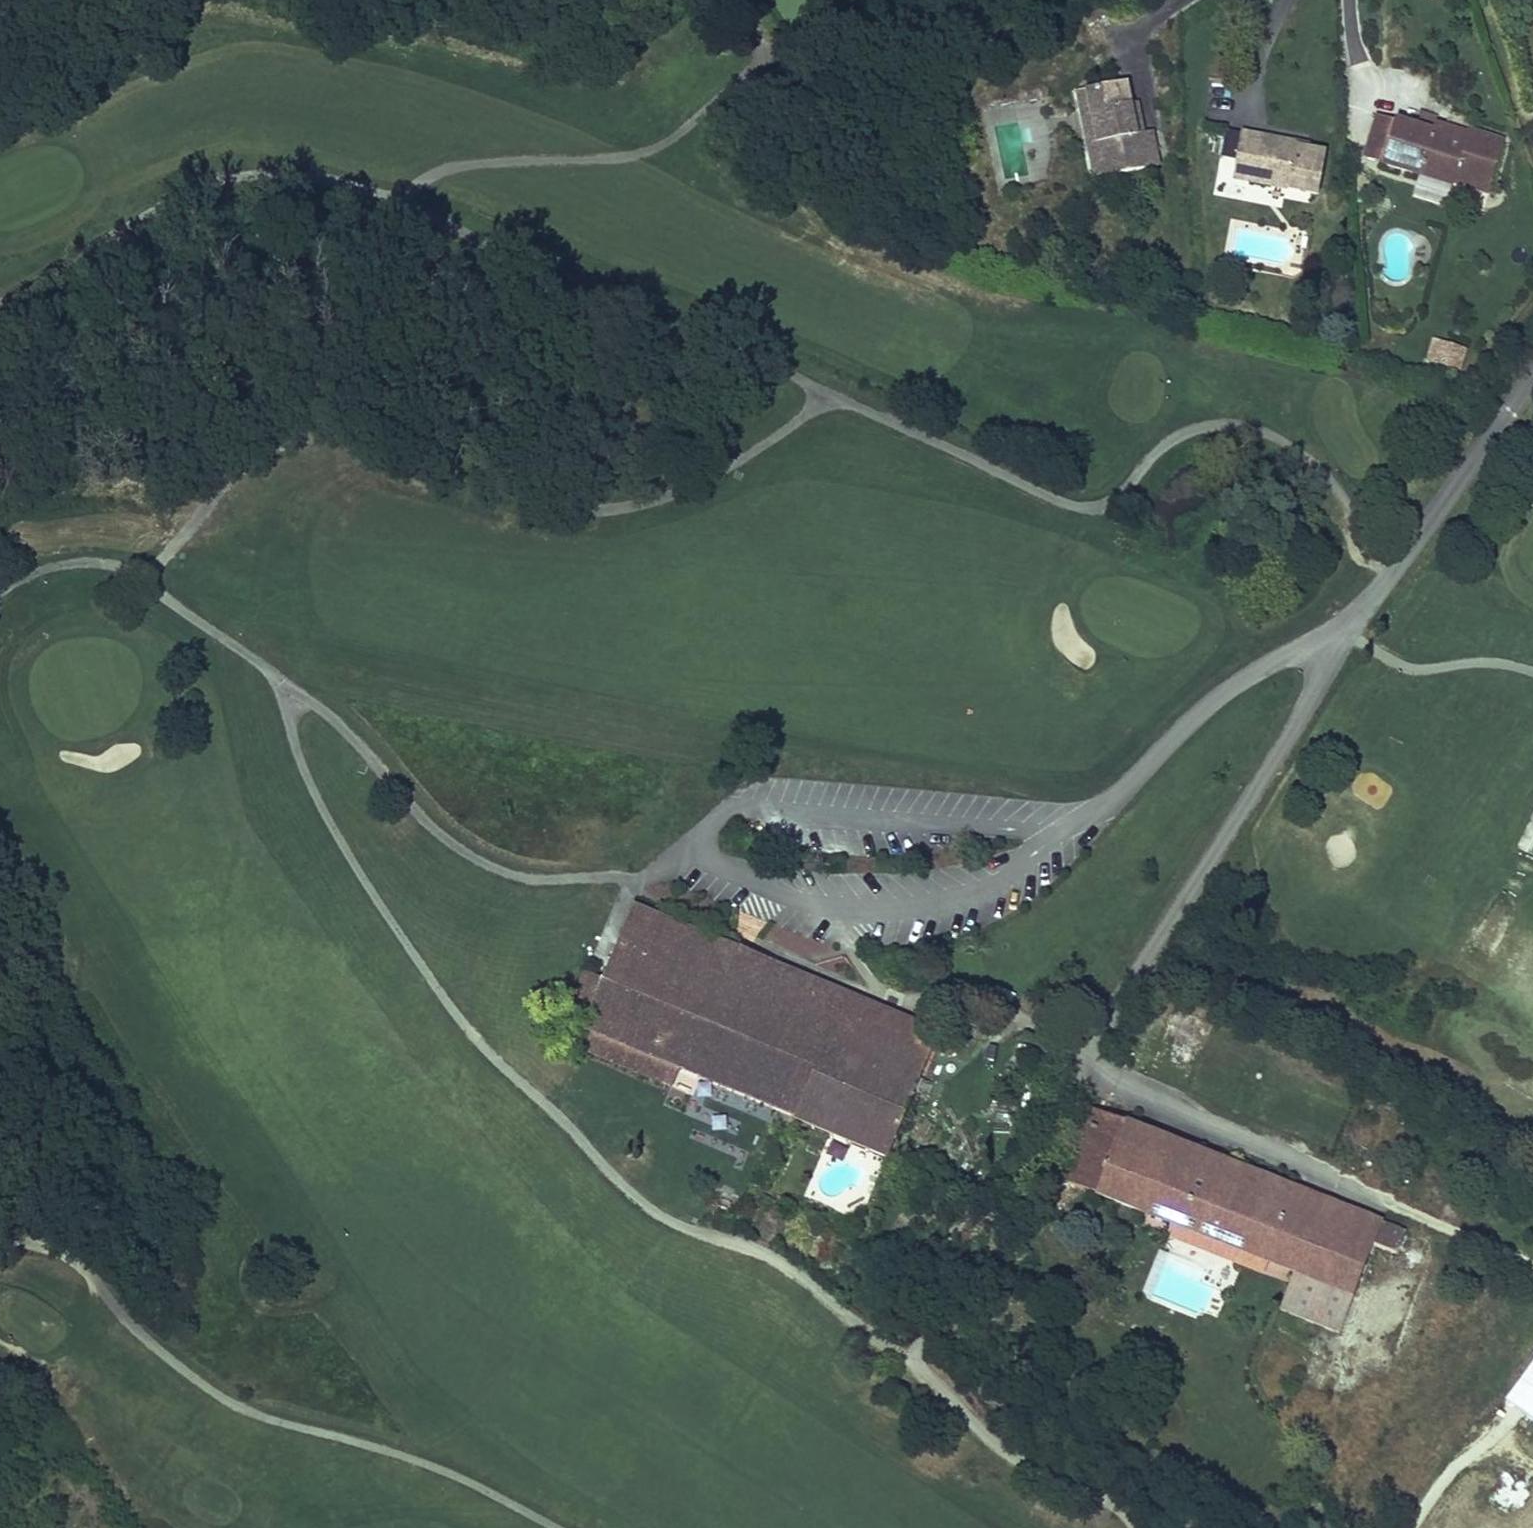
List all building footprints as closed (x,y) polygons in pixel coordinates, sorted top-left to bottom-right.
[(1126,74),(1072,85),(1089,172),(1159,158),(1152,125),(1137,128),(1126,74)] [(1432,114),(1375,99),(1359,156),(1416,171),(1412,186),(1448,196),(1454,171),(1493,182),(1506,134),(1432,114)] [(1325,144),(1239,128),(1229,176),(1315,193),(1325,144)] [(1429,340),(1425,365),(1463,371),(1467,346),(1429,340)] [(798,1109),(887,1146),(936,1027),(867,998),(863,1010),(760,969),(765,957),(705,933),(700,945),(672,935),(677,923),(629,903),(599,977),(581,970),(562,1017),(575,1047),(669,1083),(676,1067),(787,1111),(783,1121),(792,1124),(794,1119),(798,1109)] [(672,935),(700,945),(705,933),(677,923),(672,935)] [(863,1010),(867,998),(765,957),(760,969),(863,1010)] [(678,1074),(673,1087),(693,1094),(697,1081),(678,1074)] [(884,1155),(887,1146),(798,1109),(794,1119),(884,1155)] [(1167,1222),(1264,1258),(1292,1269),(1277,1308),(1336,1330),(1369,1241),(1395,1251),(1404,1227),(1090,1109),(1062,1182),(1167,1222)] [(1260,1270),(1264,1258),(1167,1222),(1162,1233),(1260,1270)] [(1532,1421),(1532,1362),(1505,1402),(1532,1421)]
